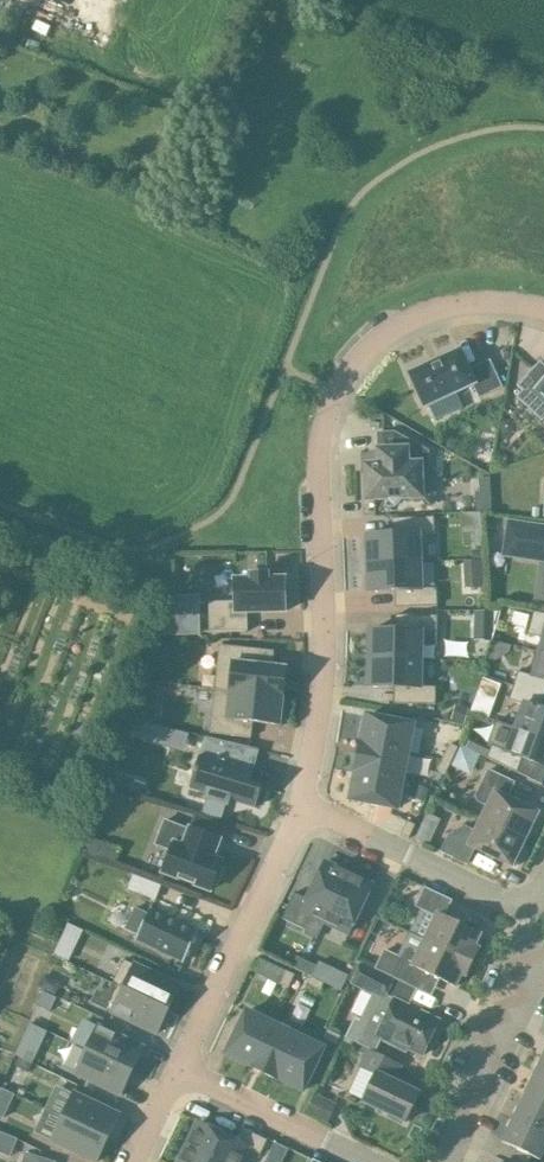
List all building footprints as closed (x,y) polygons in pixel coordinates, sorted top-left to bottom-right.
[(460,351),(410,374),(426,408),(474,386),(480,399),(503,388),(491,361),(469,371),(460,351)] [(518,387),(524,392),(518,398),(543,422),(543,421),(543,365),(541,363),(518,387)] [(505,420),(501,423),(501,429),(505,432),(510,432),(514,428),(514,423),(510,419),(505,420)] [(428,471),(428,453),(395,434),(384,435),(385,465),(373,465),(373,471),(366,472),(367,495),(374,495),(374,501),(389,501),(395,507),(401,500),(423,499),(423,477),(428,471)] [(491,478),(481,478),(482,493),(491,492),(491,478)] [(368,565),(420,563),(419,536),(435,535),(434,518),(400,519),(401,535),(367,536),(367,539),(365,539),(365,553),(368,553),(368,565)] [(509,524),(504,557),(543,562),(543,529),(509,524)] [(483,559),(465,560),(466,573),(484,573),(483,559)] [(421,589),(420,563),(368,565),(369,576),(366,576),(367,590),(369,590),(369,593),(403,592),(404,608),(438,606),(437,589),(421,589)] [(235,601),(209,601),(210,632),(248,632),(247,613),(285,612),(285,605),(290,605),(289,587),(285,587),(285,579),(268,580),(268,575),(252,575),(252,580),(235,580),(235,601)] [(474,625),(491,626),(492,611),(474,610),(474,625)] [(543,653),(543,614),(534,613),(528,635),(543,640),(540,652),(543,653)] [(169,614),(161,634),(199,633),(199,614),(169,614)] [(369,647),(369,658),(421,659),(421,645),(437,645),(438,616),(396,615),(396,616),(404,616),(403,631),(370,630),(370,633),(366,633),(366,647),(369,647)] [(160,638),(151,662),(165,667),(174,643),(160,638)] [(220,645),(215,690),(282,698),(283,698),(284,685),(287,686),(289,671),(286,671),(286,669),(259,666),(261,650),(254,649),(220,645)] [(540,652),(534,677),(518,673),(515,686),(543,695),(543,653),(540,652)] [(421,659),(369,658),(369,671),(365,670),(365,685),(368,685),(368,687),(402,688),(402,703),(394,703),(394,704),(436,705),(436,687),(421,687),(421,659)] [(484,678),(477,695),(495,701),(501,685),(484,678)] [(141,697),(157,699),(159,684),(143,683),(141,697)] [(516,728),(543,738),(543,712),(541,711),(543,704),(543,695),(515,686),(514,687),(509,700),(524,706),(516,728)] [(282,698),(215,690),(210,735),(244,739),(245,723),(279,727),(279,724),(283,725),(284,710),(281,710),(282,698)] [(457,706),(452,720),(465,724),(469,710),(457,706)] [(414,725),(367,716),(362,743),(408,752),(414,725)] [(132,728),(150,734),(153,724),(134,720),(132,728)] [(507,752),(492,747),(487,759),(518,774),(523,760),(543,768),(543,738),(516,728),(507,752)] [(192,788),(210,794),(208,798),(207,798),(206,800),(228,807),(229,805),(227,804),(228,799),(255,808),(256,806),(253,805),(259,788),(261,788),(262,787),(247,782),(250,773),(252,774),(253,772),(242,769),(248,749),(259,751),(260,750),(208,737),(207,739),(210,740),(204,758),(202,757),(201,759),(203,759),(199,772),(198,771),(197,774),(198,774),(194,787),(193,787),(192,788)] [(362,743),(361,743),(355,772),(356,772),(402,781),(408,752),(362,743)] [(450,743),(445,757),(454,760),(459,747),(450,743)] [(481,755),(462,746),(452,765),(471,774),(481,755)] [(454,760),(445,757),(439,770),(448,773),(454,760)] [(402,781),(356,772),(351,799),(397,808),(402,781)] [(483,821),(526,841),(532,830),(535,831),(541,819),(538,817),(539,815),(508,800),(516,784),(490,772),(478,798),(479,803),(490,808),(483,821)] [(418,784),(412,795),(424,801),(430,790),(418,784)] [(208,800),(203,815),(222,820),(226,806),(208,800)] [(416,841),(429,847),(442,821),(429,815),(416,841)] [(217,885),(223,871),(219,869),(222,861),(213,858),(220,840),(190,829),(189,830),(165,821),(156,845),(171,851),(163,873),(210,891),(213,884),(217,885)] [(407,821),(401,834),(409,838),(416,825),(407,821)] [(526,841),(483,821),(477,834),(467,829),(454,834),(452,837),(451,837),(443,854),(468,866),(476,850),(513,868),(514,866),(518,867),(524,855),(520,853),(526,841)] [(349,874),(325,863),(308,900),(295,893),(282,919),(306,931),(312,917),(325,923),(349,874)] [(349,874),(325,923),(349,934),(372,885),(349,874)] [(134,877),(129,890),(153,899),(158,886),(134,877)] [(427,942),(473,964),(480,950),(476,948),(482,937),(445,919),(453,902),(427,890),(418,908),(438,918),(427,942)] [(135,908),(125,929),(138,935),(136,939),(184,962),(198,933),(150,909),(148,914),(135,908)] [(68,925),(54,955),(69,962),(83,932),(68,925)] [(473,964),(427,942),(421,954),(412,949),(407,951),(403,960),(387,952),(378,971),(396,980),(408,985),(416,968),(457,988),(463,976),(467,978),(473,964)] [(250,971),(280,985),(280,983),(289,988),(295,975),(257,956),(250,971)] [(292,967),(302,972),(307,961),(297,957),(292,967)] [(168,1010),(180,986),(124,960),(113,983),(118,986),(168,1010)] [(345,989),(352,972),(323,960),(315,977),(345,989)] [(307,961),(302,972),(312,976),(317,966),(307,961)] [(396,980),(378,971),(378,972),(364,966),(354,985),(378,997),(355,1045),(370,1052),(375,1054),(382,1040),(396,1047),(398,1044),(424,1057),(441,1022),(388,997),(396,980)] [(39,989),(54,996),(60,983),(44,977),(39,989)] [(311,977),(307,985),(320,991),(324,983),(311,977)] [(168,1010),(113,983),(110,990),(103,992),(98,990),(92,1003),(107,1009),(157,1033),(168,1010)] [(71,1004),(65,1017),(79,1023),(85,1010),(71,1004)] [(251,1066),(271,1023),(247,1011),(226,1054),(251,1066)] [(278,1080),(278,1079),(298,1036),(271,1023),(251,1066),(251,1067),(278,1080)] [(87,1050),(132,1071),(143,1048),(98,1026),(87,1050)] [(344,1038),(331,1031),(327,1040),(340,1046),(344,1038)] [(303,1091),(324,1048),(298,1036),(278,1079),(303,1091)] [(21,1045),(16,1055),(20,1057),(33,1063),(37,1055),(38,1053),(21,1045)] [(121,1095),(132,1071),(87,1050),(76,1073),(121,1095)] [(403,1068),(375,1054),(370,1052),(363,1068),(378,1076),(365,1103),(407,1124),(421,1095),(396,1082),(403,1068)] [(28,1072),(33,1063),(20,1057),(15,1066),(28,1072)] [(526,1096),(543,1104),(543,1076),(537,1073),(526,1096)] [(0,1092),(0,1119),(3,1120),(14,1096),(1,1090),(0,1092)] [(63,1117),(108,1139),(119,1115),(74,1093),(63,1117)] [(331,1119),(340,1103),(321,1093),(312,1109),(331,1119)] [(515,1119),(543,1133),(543,1104),(526,1096),(515,1119)] [(108,1139),(63,1117),(51,1141),(96,1161),(97,1161),(108,1139)] [(515,1119),(504,1143),(542,1161),(543,1156),(543,1133),(515,1119)] [(261,1154),(268,1140),(242,1128),(236,1141),(199,1123),(188,1146),(221,1161),(241,1161),(247,1148),(261,1154)] [(188,1146),(180,1161),(221,1161),(188,1146)]
